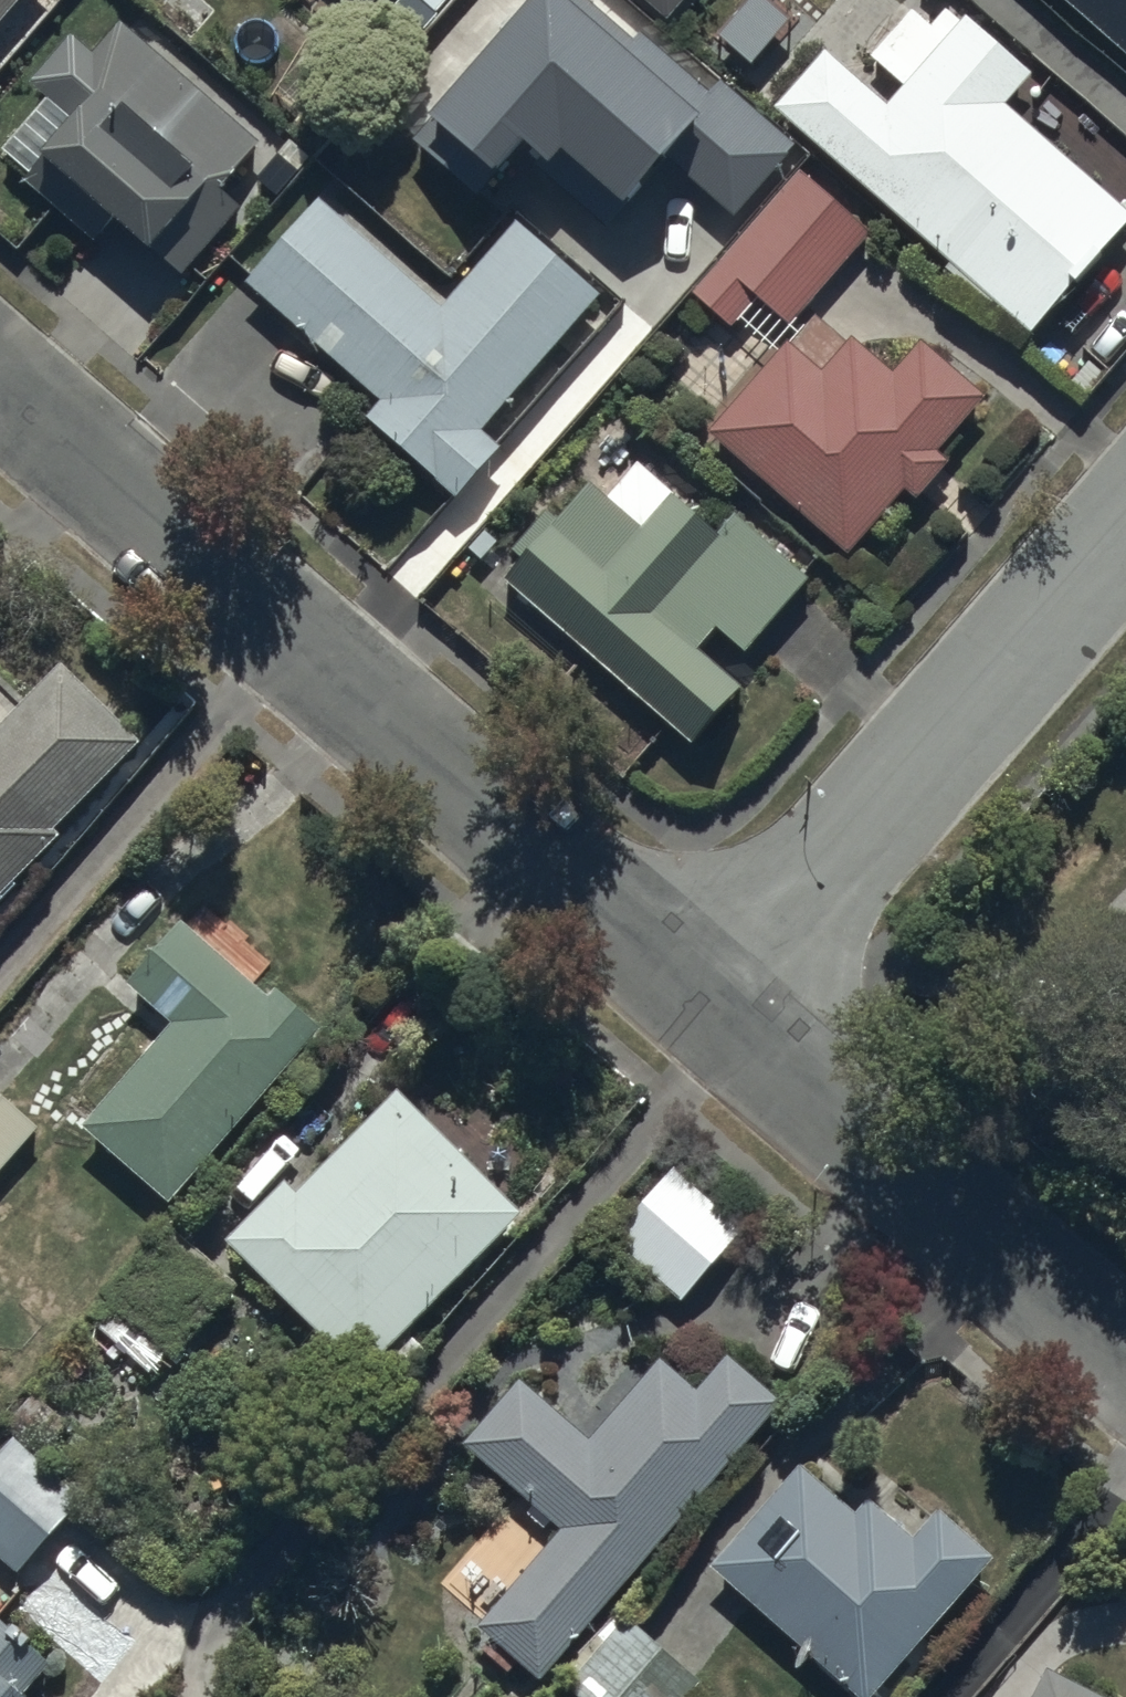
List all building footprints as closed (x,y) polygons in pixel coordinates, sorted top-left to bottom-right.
[(43,0),(0,0),(0,52),(43,0)] [(368,24),(382,9),(422,46),(464,0),(342,0),(368,24)] [(675,28),(697,0),(641,0),(675,28)] [(1125,67),(1125,0),(1049,0),(1125,67)] [(776,125),(948,275),(943,280),(995,325),(1000,320),(1033,348),(1072,303),(1081,311),(1111,276),(1106,272),(1125,249),(1125,222),(1007,119),(1034,89),(949,15),(933,33),(914,17),(871,66),(907,98),(890,117),(829,64),(776,125)] [(262,154),(118,32),(95,59),(74,41),(28,95),(47,111),(3,161),(32,185),(24,195),(99,259),(115,241),(160,279),(167,271),(187,288),(246,218),(224,199),(262,154)] [(874,248),(798,183),(695,304),(732,336),(759,305),(796,338),(874,248)] [(319,208),(243,296),(378,414),(365,429),(465,516),(510,464),(487,444),(606,308),(518,231),(443,317),(319,208)] [(820,326),(714,444),(853,568),(910,504),(919,513),(951,478),(941,469),(993,411),(924,350),(895,382),(855,346),(849,352),(820,326)] [(523,574),(506,595),(700,760),(749,703),(702,662),(718,644),(747,669),(813,591),(739,529),(720,552),(675,513),(679,509),(638,474),(612,504),(600,494),(566,534),(547,517),(509,562),(523,574)] [(63,851),(57,846),(144,756),(65,679),(0,746),(0,916),(63,851)] [(191,933),(131,997),(175,1037),(84,1136),(172,1218),(331,1047),(281,1001),(273,1009),(191,933)] [(43,1138),(0,1101),(0,1188),(43,1138)] [(287,1191),(227,1252),(362,1387),(524,1223),(402,1101),(300,1204),(287,1191)] [(668,1173),(607,1241),(687,1313),(748,1244),(668,1173)] [(560,1536),(476,1636),(545,1693),(782,1412),(726,1366),(698,1399),(662,1369),(593,1451),(517,1387),(461,1453),(560,1536)] [(0,1462),(0,1563),(22,1583),(84,1516),(12,1449),(0,1462)] [(711,1581),(842,1696),(889,1696),(997,1574),(938,1522),(914,1548),(875,1513),(860,1529),(802,1478),(711,1581)] [(569,1696),(701,1696),(625,1632),(569,1696)] [(50,1677),(0,1635),(0,1696),(33,1696),(50,1677)] [(1049,1681),(1041,1696),(1080,1696),(1049,1681)]
